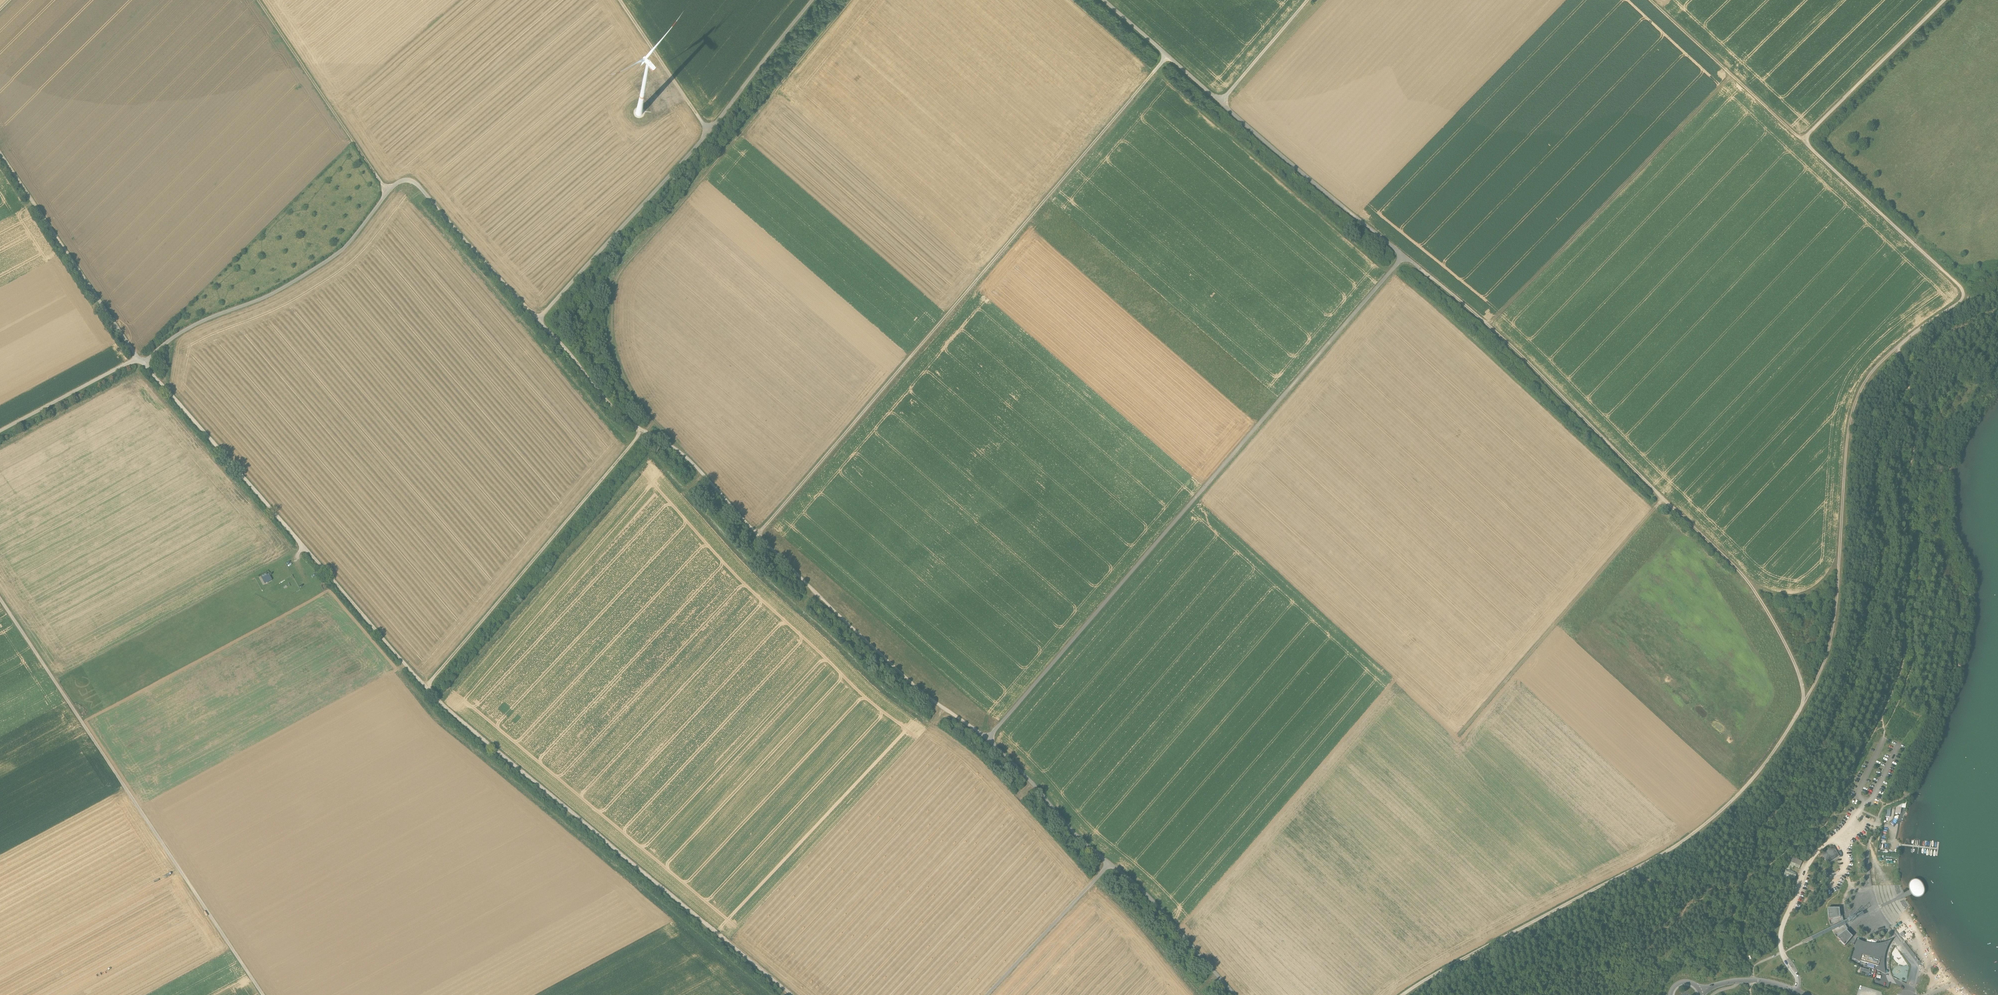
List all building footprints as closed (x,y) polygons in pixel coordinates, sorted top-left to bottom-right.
[(271,574),(263,578),(266,584),(273,580),(271,574)] [(1821,853),(1828,864),(1840,856),(1833,846),(1821,853)] [(1791,857),(1787,865),(1793,868),(1794,866),(1799,868),(1802,861),(1791,857)] [(1793,881),(1797,875),(1786,870),(1782,876),(1793,881)] [(1840,908),(1828,908),(1828,912),(1828,916),(1829,920),(1841,917),(1840,908)] [(1842,944),(1845,946),(1853,936),(1846,930),(1837,937),(1840,941),(1842,944)] [(1885,950),(1859,942),(1856,950),(1855,950),(1853,957),(1860,961),(1861,961),(1878,966),(1884,968),(1884,964),(1884,961),(1883,961),(1884,959),(1884,958),(1882,958),(1885,950)]
